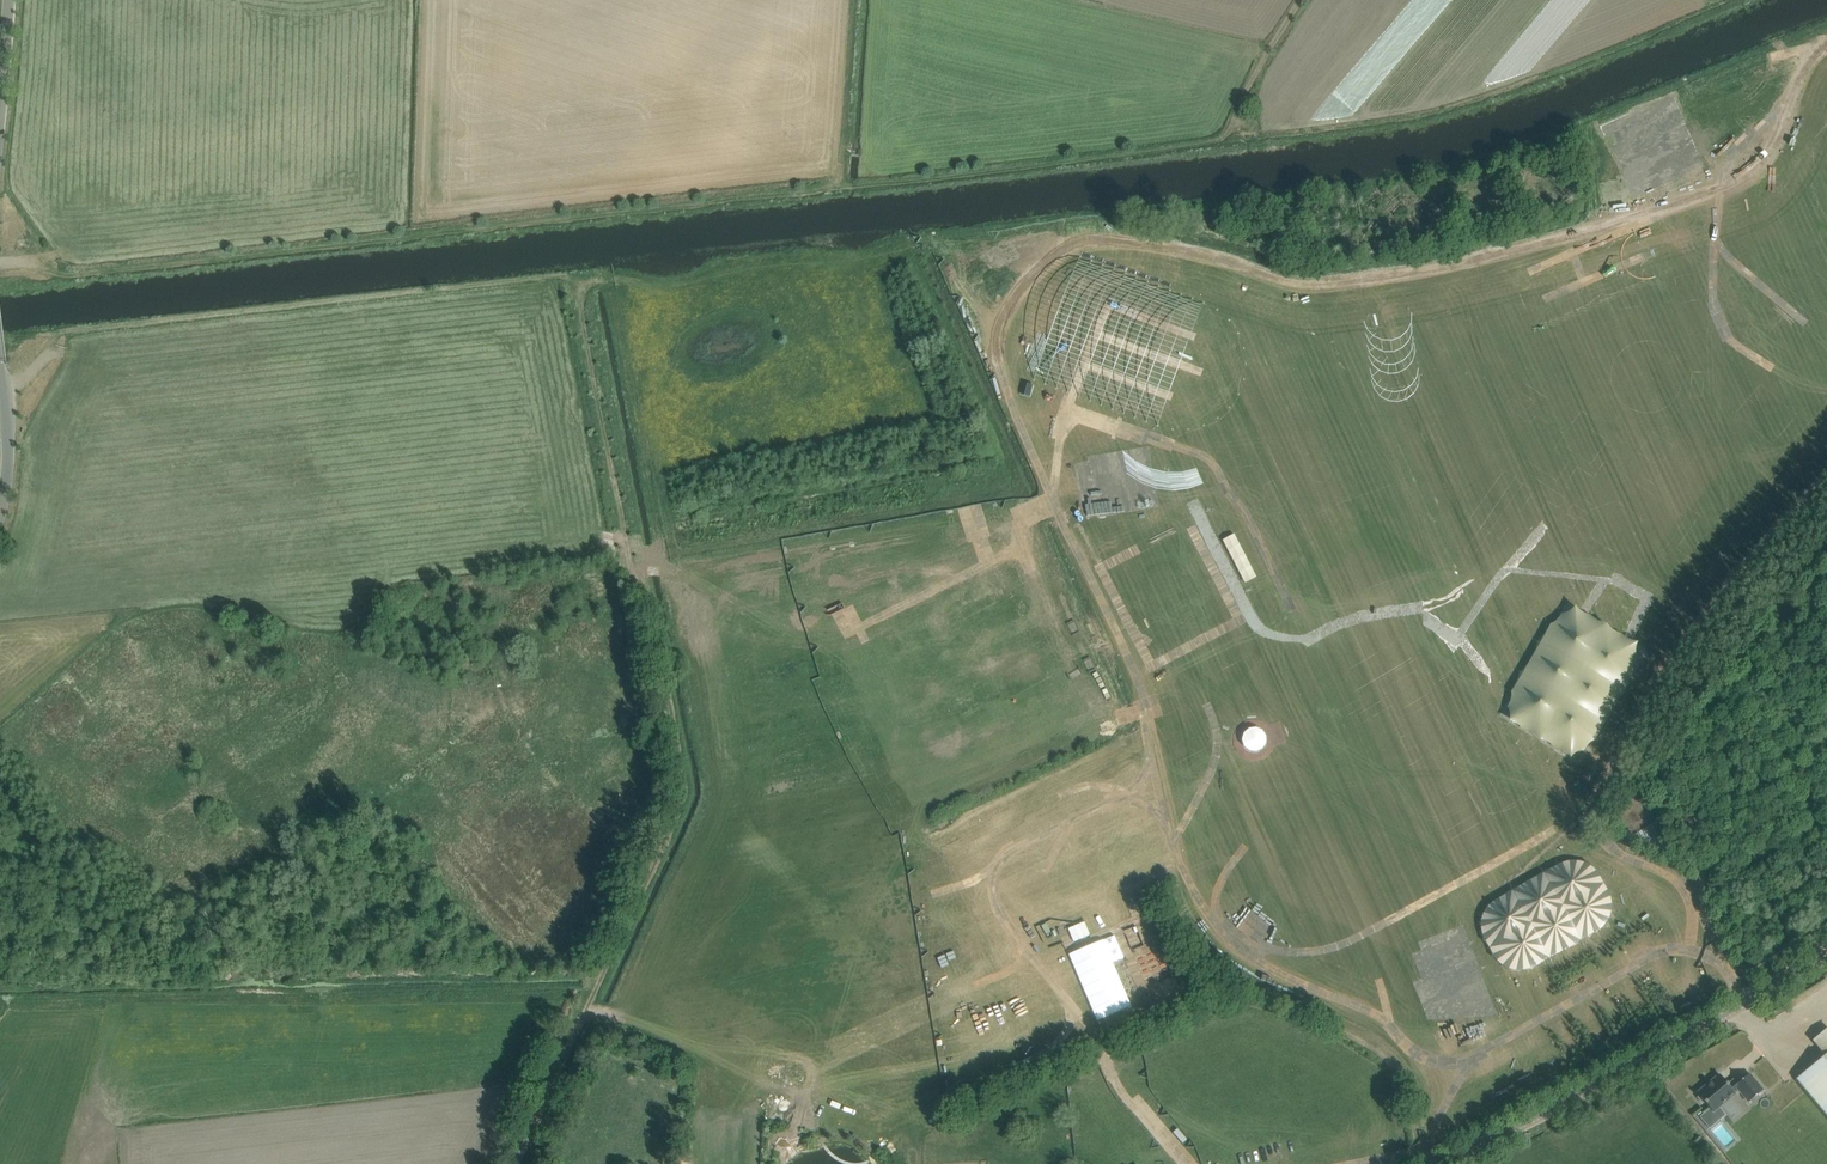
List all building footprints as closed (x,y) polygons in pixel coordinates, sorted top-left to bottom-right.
[(1812,1040),(1825,1054),(1795,1079),(1826,1117),(1826,1027),(1812,1040)] [(1720,1074),(1697,1093),(1698,1095),(1697,1097),(1702,1103),(1705,1102),(1712,1111),(1735,1093),(1735,1092),(1738,1089),(1749,1101),(1763,1090),(1749,1073),(1735,1085),(1732,1088),(1720,1074)]
